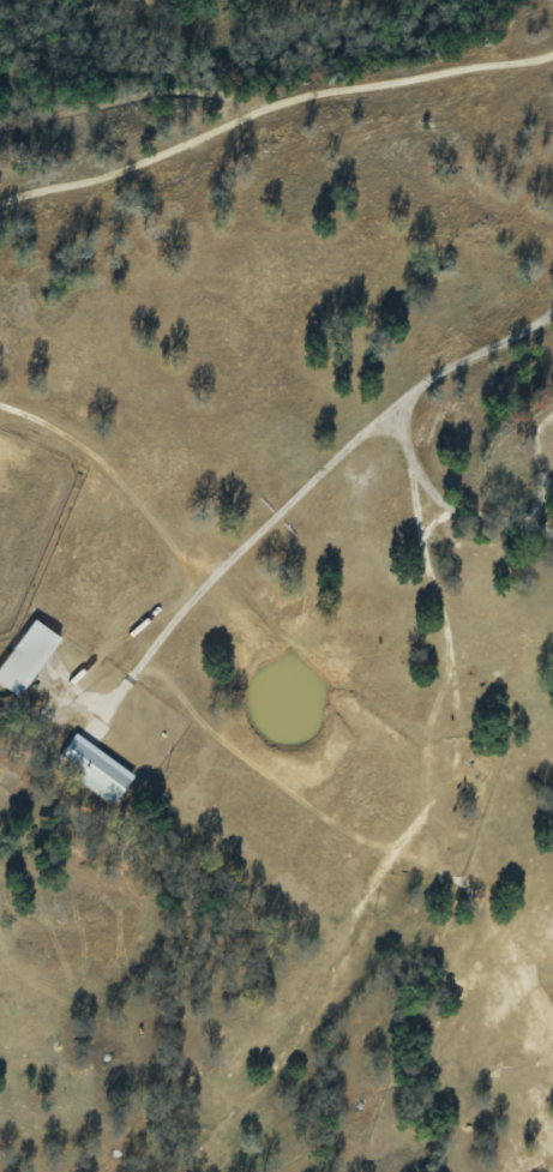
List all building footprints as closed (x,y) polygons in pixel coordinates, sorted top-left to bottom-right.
[(58,638),(31,618),(0,661),(0,686),(15,696),(58,638)] [(76,779),(112,804),(130,778),(70,737),(57,755),(81,771),(76,779)]
